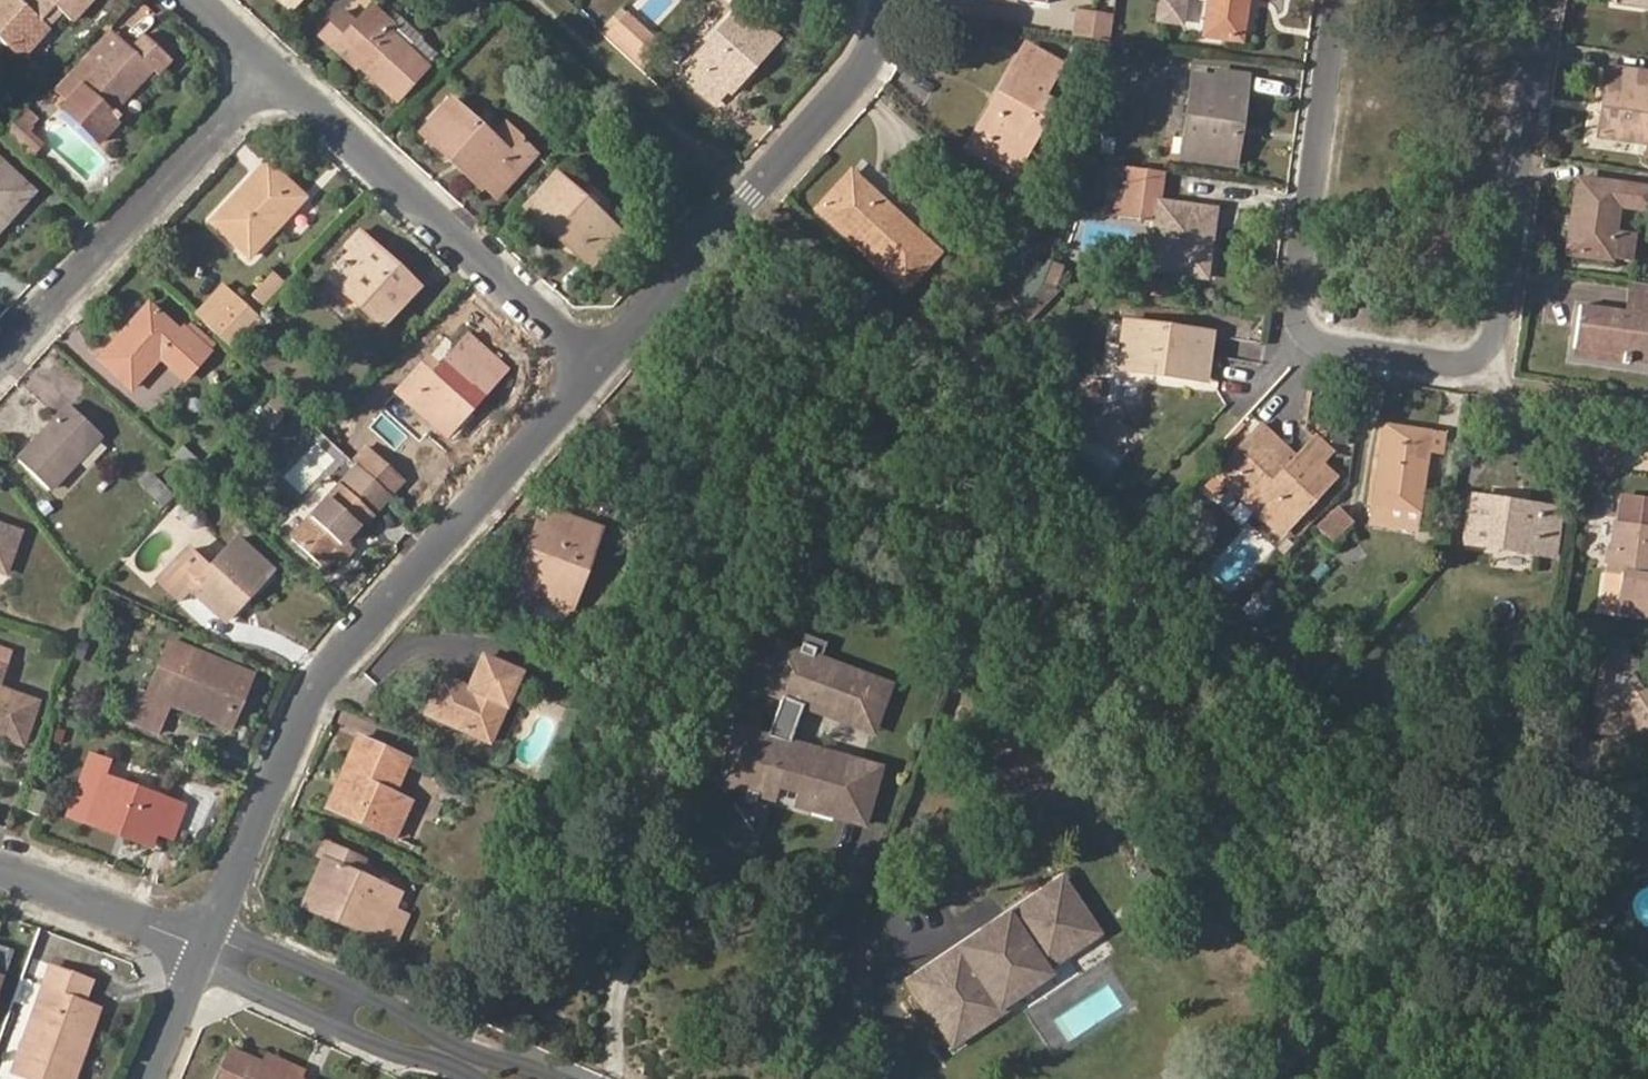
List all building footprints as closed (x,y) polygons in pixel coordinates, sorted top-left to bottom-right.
[(19,55),(62,10),(70,18),(87,0),(28,0),(25,3),(22,0),(0,0),(0,37),(19,55)] [(1188,0),(1160,0),(1160,21),(1187,22),(1188,0)] [(1241,40),(1247,0),(1210,0),(1204,35),(1241,40)] [(396,98),(427,64),(388,28),(393,23),(372,4),(356,22),(341,10),(320,35),(334,48),(340,42),(360,60),(357,63),(396,98)] [(749,62),(754,66),(777,39),(742,6),(681,72),(714,103),(726,88),(749,62)] [(1102,17),(1113,21),(1114,13),(1076,8),(1076,9),(1102,17)] [(1070,35),(1097,39),(1102,17),(1076,9),(1070,35)] [(649,59),(662,46),(626,13),(614,26),(649,59)] [(1097,39),(1110,41),(1113,21),(1102,17),(1097,39)] [(111,29),(56,88),(66,97),(120,38),(111,29)] [(119,111),(113,106),(150,67),(157,74),(172,59),(143,33),(130,47),(120,38),(66,97),(61,103),(100,140),(117,121),(113,118),(119,111)] [(334,48),(354,67),(357,63),(360,60),(340,42),(334,48)] [(1034,48),(1027,44),(1018,61),(1024,65),(1034,48)] [(1024,65),(1018,61),(999,94),(1005,96),(981,139),(1019,161),(1054,102),(1043,96),(1060,64),(1034,48),(1024,65)] [(726,88),(731,93),(754,66),(749,62),(726,88)] [(1608,67),(1599,135),(1647,143),(1647,74),(1608,67)] [(1238,135),(1228,134),(1233,98),(1243,100),(1247,74),(1217,70),(1215,77),(1192,74),(1181,156),(1234,164),(1238,135)] [(1019,161),(981,139),(1005,96),(999,94),(971,143),(1015,169),(1019,161)] [(1233,98),(1228,134),(1238,135),(1243,100),(1233,98)] [(485,185),(497,195),(535,153),(521,141),(511,153),(492,136),(452,99),(424,132),(451,157),(454,155),(485,185)] [(28,160),(54,131),(24,104),(0,130),(0,133),(28,160)] [(521,141),(503,124),(492,136),(511,153),(521,141)] [(451,157),(483,187),(485,185),(454,155),(451,157)] [(32,189),(0,160),(0,224),(32,189)] [(215,220),(249,252),(301,195),(266,162),(215,220)] [(1216,209),(1158,200),(1162,169),(1131,164),(1123,215),(1154,221),(1148,268),(1205,277),(1216,209)] [(872,191),(852,172),(848,177),(858,185),(851,193),(861,203),(872,191)] [(904,289),(938,252),(872,191),(861,203),(851,193),(858,185),(848,177),(818,209),(904,289)] [(1616,230),(1621,204),(1647,209),(1647,205),(1647,188),(1579,178),(1568,251),(1610,256),(1613,239),(1633,242),(1634,234),(1616,230)] [(593,264),(621,233),(561,179),(535,206),(552,221),(549,224),(593,264)] [(535,206),(532,210),(549,224),(552,221),(535,206)] [(382,324),(415,286),(357,231),(344,246),(351,252),(335,270),(350,285),(347,290),(343,295),(365,315),(367,311),(382,324)] [(1610,256),(1630,259),(1633,242),(1613,239),(1610,256)] [(1043,281),(1056,286),(1063,269),(1051,264),(1043,281)] [(335,270),(331,275),(347,290),(350,285),(335,270)] [(254,294),(266,305),(286,284),(274,272),(254,294)] [(1630,282),(1626,311),(1582,304),(1576,345),(1633,354),(1632,361),(1647,363),(1647,284),(1630,282)] [(1018,309),(1028,320),(1061,289),(1041,286),(1018,309)] [(216,333),(228,345),(255,317),(225,287),(197,317),(216,333)] [(184,376),(207,349),(182,327),(180,330),(147,301),(99,357),(130,385),(158,354),(184,376)] [(1118,369),(1207,379),(1213,333),(1124,320),(1118,369)] [(474,411),(469,406),(505,365),(469,333),(439,367),(433,374),(422,363),(399,389),(452,436),(474,411)] [(1575,351),(1632,361),(1633,354),(1576,345),(1575,351)] [(439,367),(427,357),(422,363),(433,374),(439,367)] [(19,457),(51,488),(101,432),(69,401),(19,457)] [(1444,433),(1384,423),(1372,506),(1419,513),(1430,451),(1441,453),(1444,433)] [(1247,500),(1281,532),(1334,475),(1321,462),(1331,451),(1317,437),(1297,457),(1291,452),(1285,459),(1277,453),(1284,445),(1262,426),(1218,473),(1229,483),(1240,473),(1256,490),(1247,500)] [(1291,452),(1284,445),(1277,453),(1285,459),(1291,452)] [(291,537),(323,566),(390,493),(357,463),(291,537)] [(1229,483),(1247,500),(1256,490),(1240,473),(1229,483)] [(1468,541),(1554,554),(1561,508),(1525,503),(1523,510),(1504,507),(1505,500),(1474,496),(1468,541)] [(1624,497),(1620,522),(1616,521),(1609,572),(1619,574),(1614,609),(1647,614),(1647,501),(1624,497)] [(1525,503),(1505,500),(1504,507),(1523,510),(1525,503)] [(1369,521),(1416,529),(1419,513),(1372,506),(1369,521)] [(549,601),(569,609),(599,528),(550,510),(545,526),(537,523),(530,542),(536,544),(519,590),(549,601)] [(1320,528),(1334,541),(1351,522),(1338,510),(1320,528)] [(6,568),(19,532),(0,525),(0,566),(6,568)] [(191,592),(222,619),(272,565),(239,534),(210,567),(190,548),(159,580),(181,602),(191,592)] [(545,613),(549,601),(519,590),(536,544),(530,542),(509,600),(545,613)] [(1609,572),(1604,607),(1614,609),(1619,574),(1609,572)] [(1235,608),(1251,623),(1281,592),(1264,577),(1235,608)] [(820,638),(801,631),(798,638),(811,643),(809,651),(815,653),(820,638)] [(798,638),(795,646),(775,638),(766,662),(785,669),(777,692),(764,732),(731,722),(718,768),(746,775),(742,786),(739,794),(751,798),(753,789),(762,792),(766,779),(773,781),(796,788),(809,791),(806,804),(860,819),(875,762),(821,747),(817,761),(769,748),(787,697),(798,701),(836,715),(844,691),(878,704),(886,679),(815,653),(809,651),(811,643),(798,638)] [(231,685),(242,691),(248,674),(171,641),(150,692),(144,689),(131,721),(157,732),(170,701),(229,725),(236,707),(224,701),(231,685)] [(10,648),(0,644),(0,677),(10,648)] [(1646,689),(1633,674),(1636,657),(1600,652),(1593,700),(1600,702),(1597,726),(1645,734),(1647,739),(1647,689),(1646,689)] [(426,712),(489,740),(518,672),(482,657),(469,689),(441,678),(426,712)] [(766,662),(757,685),(777,692),(785,669),(766,662)] [(236,707),(242,691),(231,685),(224,701),(236,707)] [(22,743),(36,701),(0,688),(0,734),(22,743)] [(836,715),(869,727),(878,704),(844,691),(836,715)] [(821,747),(785,737),(798,701),(787,697),(769,748),(817,761),(821,747)] [(409,801),(391,793),(407,758),(357,737),(341,773),(352,778),(337,811),(394,836),(409,801)] [(152,847),(157,833),(172,799),(105,772),(110,761),(92,754),(68,815),(152,847)] [(718,768),(715,779),(742,786),(746,775),(718,768)] [(341,773),(327,807),(337,811),(352,778),(341,773)] [(762,792),(769,794),(773,781),(766,779),(762,792)] [(796,788),(792,800),(806,804),(809,791),(796,788)] [(735,806),(756,814),(760,802),(751,798),(739,794),(735,806)] [(157,833),(175,841),(189,805),(172,799),(157,833)] [(392,909),(399,893),(357,874),(364,860),(324,843),(317,856),(323,860),(307,896),(342,911),(339,919),(380,937),(392,909)] [(962,948),(958,942),(937,955),(944,967),(916,986),(948,1033),(996,999),(991,989),(1037,956),(1042,963),(1063,948),(1059,941),(1091,921),(1058,872),(1005,909),(1009,916),(962,948)] [(307,896),(304,903),(339,919),(342,911),(307,896)] [(380,937),(393,943),(405,915),(392,909),(380,937)] [(1005,909),(958,942),(962,948),(1009,916),(1005,909)] [(1063,948),(1095,926),(1091,921),(1059,941),(1063,948)] [(916,986),(944,967),(937,955),(908,975),(916,986)] [(1002,1005),(998,1000),(1045,968),(1042,963),(1037,956),(991,989),(996,999),(948,1033),(953,1040),(1002,1005)] [(38,1078),(72,1078),(88,1037),(74,1031),(83,1006),(93,980),(53,965),(14,1070),(38,1078)] [(88,1037),(97,1011),(83,1006),(74,1031),(88,1037)] [(299,1078),(264,1062),(232,1048),(217,1078),(301,1078),(299,1078)] [(299,1078),(302,1069),(267,1054),(264,1062),(299,1078)]
